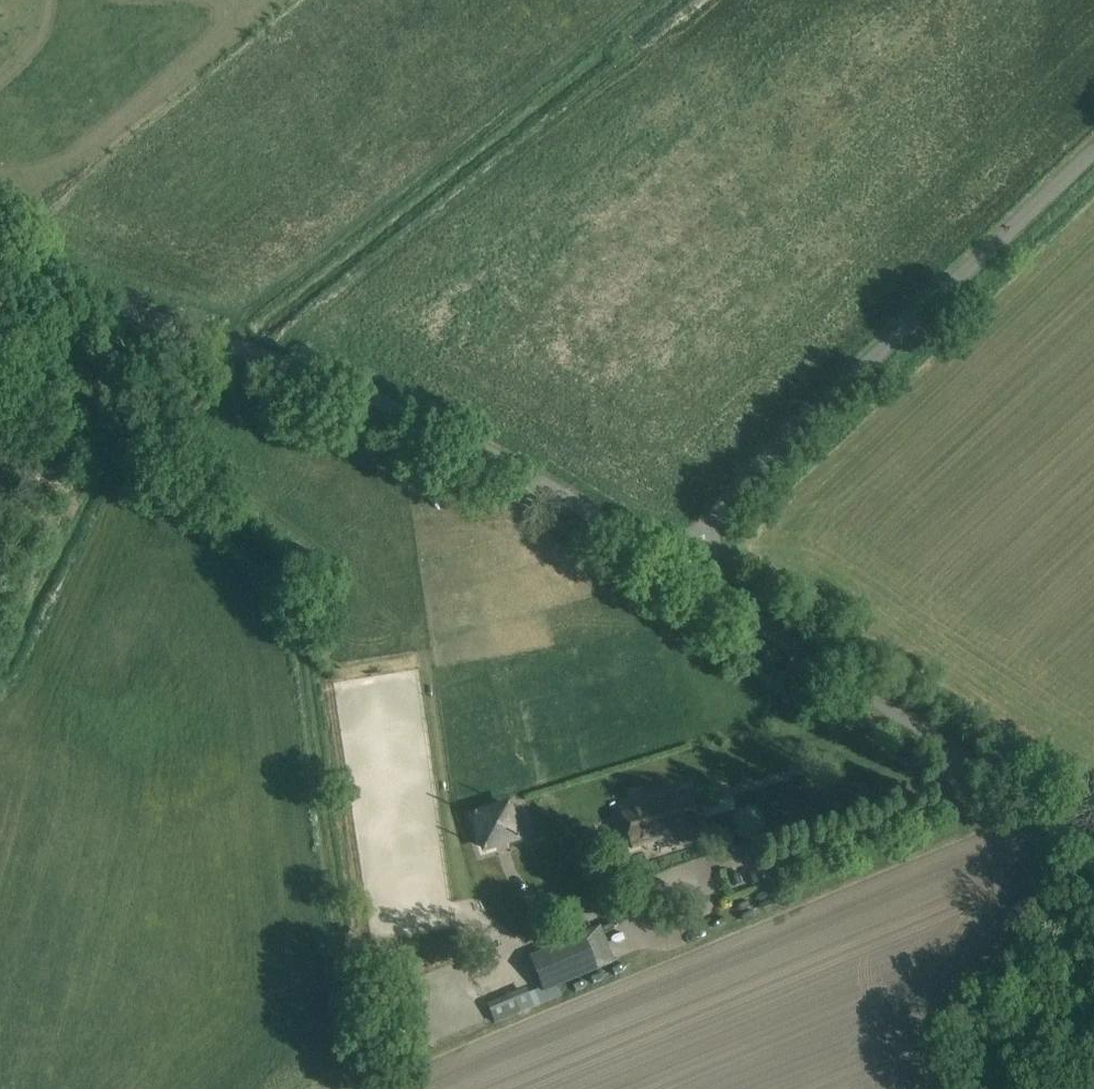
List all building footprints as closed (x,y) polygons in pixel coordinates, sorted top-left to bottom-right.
[(686,786),(665,793),(619,807),(632,848),(680,833),(683,843),(702,837),(686,786)] [(508,804),(476,812),(486,847),(517,838),(508,804)] [(558,986),(597,970),(582,932),(543,949),(544,951),(529,958),(543,990),(558,984),(558,986)] [(495,1022),(527,1008),(520,992),(488,1006),(495,1022)]
